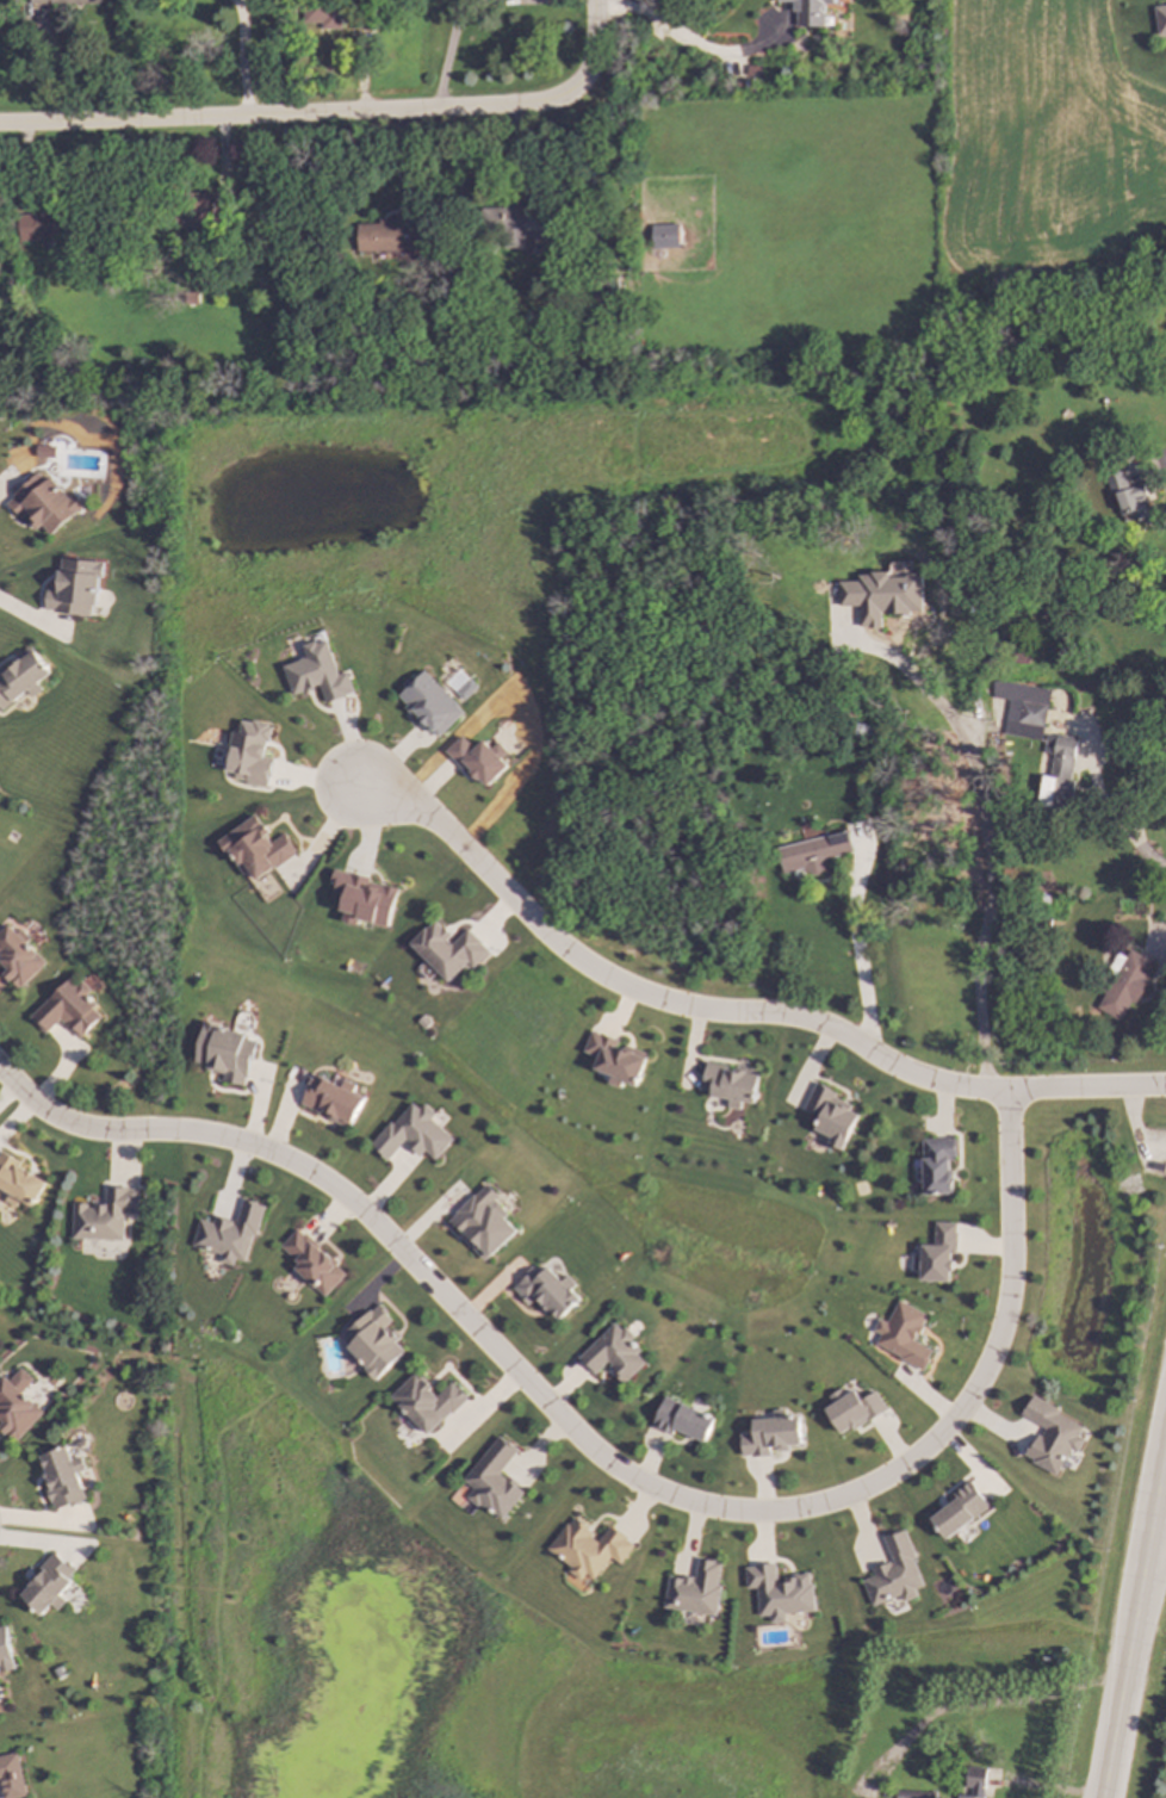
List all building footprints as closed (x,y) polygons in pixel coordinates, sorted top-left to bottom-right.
[(824,27),(824,5),(834,5),(834,0),(776,0),(776,2),(794,2),(795,27),(824,27)] [(1154,7),(1158,37),(1165,36),(1165,6),(1154,7)] [(309,28),(342,29),(342,8),(310,8),(309,28)] [(201,229),(211,229),(212,221),(227,222),(228,197),(191,195),(190,216),(202,217),(201,229)] [(545,235),(545,206),(485,206),(485,239),(499,239),(499,247),(524,247),(524,235),(545,235)] [(21,243),(72,236),(68,209),(17,216),(21,243)] [(418,252),(417,215),(394,216),(394,223),(358,223),(358,252),(418,252)] [(679,225),(653,226),(654,249),(680,248),(679,225)] [(1130,489),(1123,471),(1108,476),(1124,525),(1151,516),(1141,486),(1130,489)] [(50,536),(84,507),(76,497),(71,501),(52,478),(46,483),(39,475),(6,503),(21,520),(26,516),(38,531),(43,527),(50,536)] [(101,562),(59,559),(57,590),(47,589),(45,613),(91,616),(92,606),(98,607),(101,562)] [(840,582),(840,607),(860,606),(861,629),(883,629),(882,614),(924,613),(923,574),(912,574),(912,563),(895,564),(895,573),(858,573),(859,582),(840,582)] [(284,666),(293,696),(321,688),(326,703),(355,694),(348,672),(338,675),(327,639),(303,646),(307,659),(284,666)] [(3,712),(40,687),(37,684),(51,675),(33,648),(0,671),(0,708),(3,712)] [(436,740),(464,713),(425,671),(397,697),(436,740)] [(1050,690),(994,681),(992,698),(1009,701),(1004,735),(1042,741),(1050,690)] [(268,785),(273,758),(267,756),(272,725),(242,720),(240,733),(235,732),(226,778),(268,785)] [(1079,739),(1047,734),(1044,754),(1054,756),(1051,777),(1043,776),(1038,808),(1068,812),(1079,739)] [(474,749),(461,736),(445,752),(463,771),(466,768),(485,788),(508,767),(500,759),(507,753),(497,742),(490,748),(483,741),(474,749)] [(221,839),(251,885),(298,855),(284,834),(274,841),(258,815),(221,839)] [(826,858),(852,853),(848,832),(776,847),(782,874),(805,870),(806,876),(829,871),(826,858)] [(388,928),(399,888),(336,872),(331,891),(347,895),(340,921),(358,926),(359,920),(388,928)] [(409,944),(448,984),(468,964),(473,969),(490,952),(466,928),(454,940),(435,920),(409,944)] [(10,925),(0,935),(0,968),(20,989),(47,964),(10,925)] [(1156,962),(1128,949),(1099,1011),(1121,1021),(1130,1002),(1136,1005),(1156,962)] [(79,1039),(104,1016),(86,995),(92,990),(84,981),(78,987),(71,980),(31,1017),(46,1034),(62,1020),(79,1039)] [(247,1033),(203,1024),(195,1063),(208,1065),(206,1071),(224,1075),(222,1082),(246,1087),(255,1042),(245,1040),(247,1033)] [(636,1086),(647,1059),(616,1048),(619,1041),(592,1031),(584,1052),(598,1058),(593,1069),(612,1076),(608,1084),(620,1089),(623,1081),(636,1086)] [(755,1104),(759,1075),(727,1071),(728,1065),(705,1063),(702,1090),(711,1092),(710,1097),(729,1100),(728,1109),(740,1110),(741,1102),(755,1104)] [(301,1105),(328,1117),(327,1118),(351,1129),(364,1099),(353,1093),(356,1085),(344,1080),(340,1088),(314,1076),(301,1105)] [(844,1151),(860,1112),(834,1102),(838,1093),(816,1084),(805,1110),(821,1117),(815,1131),(831,1138),(829,1144),(844,1151)] [(454,1140),(432,1120),(434,1117),(414,1099),(371,1147),(388,1162),(404,1143),(420,1157),(425,1152),(435,1161),(454,1140)] [(924,1195),(952,1195),(951,1160),(956,1160),(956,1139),(923,1139),(924,1195)] [(20,1168),(22,1162),(0,1151),(0,1189),(10,1193),(5,1202),(17,1208),(20,1201),(34,1208),(47,1181),(20,1168)] [(519,1230),(493,1203),(499,1197),(487,1184),(448,1222),(487,1261),(519,1230)] [(138,1215),(138,1189),(105,1188),(105,1207),(73,1206),(72,1240),(123,1241),(124,1214),(138,1215)] [(192,1247),(220,1254),(217,1263),(233,1267),(235,1260),(247,1263),(262,1206),(242,1200),(236,1224),(214,1218),(212,1224),(198,1220),(192,1247)] [(921,1281),(951,1283),(953,1254),(957,1254),(958,1224),(935,1223),(934,1246),(923,1245),(922,1257),(913,1257),(913,1270),(921,1271),(921,1281)] [(280,1247),(299,1265),(294,1270),(325,1298),(346,1274),(297,1229),(280,1247)] [(558,1322),(581,1300),(571,1290),(576,1285),(568,1276),(562,1282),(548,1268),(540,1276),(533,1269),(512,1288),(528,1306),(536,1298),(558,1322)] [(928,1316),(899,1301),(888,1323),(880,1319),(874,1331),(881,1335),(875,1346),(923,1369),(933,1351),(915,1342),(928,1316)] [(377,1379),(405,1352),(397,1343),(399,1341),(386,1327),(393,1321),(377,1304),(340,1340),(377,1379)] [(579,1358),(595,1375),(606,1364),(625,1383),(650,1359),(615,1323),(579,1358)] [(22,1393),(34,1380),(20,1369),(10,1381),(4,1375),(0,1380),(0,1427),(18,1442),(44,1412),(22,1393)] [(427,1438),(468,1399),(452,1382),(438,1396),(416,1372),(390,1398),(427,1438)] [(888,1410),(877,1391),(861,1400),(856,1391),(845,1396),(841,1389),(829,1396),(833,1405),(826,1409),(841,1436),(888,1410)] [(652,1428),(673,1436),(675,1430),(706,1443),(716,1418),(665,1398),(652,1428)] [(1023,1417),(1042,1426),(1025,1460),(1057,1476),(1069,1451),(1078,1455),(1085,1440),(1079,1437),(1085,1425),(1031,1399),(1023,1417)] [(501,1523),(525,1493),(501,1473),(518,1452),(500,1437),(463,1481),(474,1490),(469,1497),(501,1523)] [(86,1501),(78,1474),(85,1472),(80,1456),(72,1459),(68,1447),(38,1456),(54,1510),(86,1501)] [(991,1508),(971,1481),(953,1494),(957,1499),(930,1519),(946,1541),(991,1508)] [(610,1527),(602,1539),(571,1519),(548,1554),(584,1578),(586,1575),(595,1581),(611,1558),(622,1565),(636,1544),(610,1527)] [(884,1537),(892,1561),(873,1568),(875,1577),(863,1581),(872,1606),(901,1596),(903,1602),(918,1597),(916,1590),(925,1586),(905,1530),(884,1537)] [(41,1617),(51,1606),(56,1611),(66,1602),(58,1594),(77,1573),(55,1552),(38,1569),(39,1570),(17,1593),(41,1617)] [(670,1576),(664,1609),(716,1617),(724,1563),(699,1559),(695,1580),(670,1576)] [(815,1612),(812,1576),(777,1579),(776,1564),(746,1567),(748,1590),(757,1589),(760,1617),(771,1616),(771,1623),(787,1622),(786,1615),(815,1612)] [(6,1625),(0,1626),(0,1674),(15,1671),(6,1625)] [(3,1797),(22,1797),(26,1797),(18,1753),(0,1757),(0,1785),(3,1797)] [(967,1767),(965,1793),(958,1792),(958,1797),(985,1797),(987,1769),(967,1767)]
